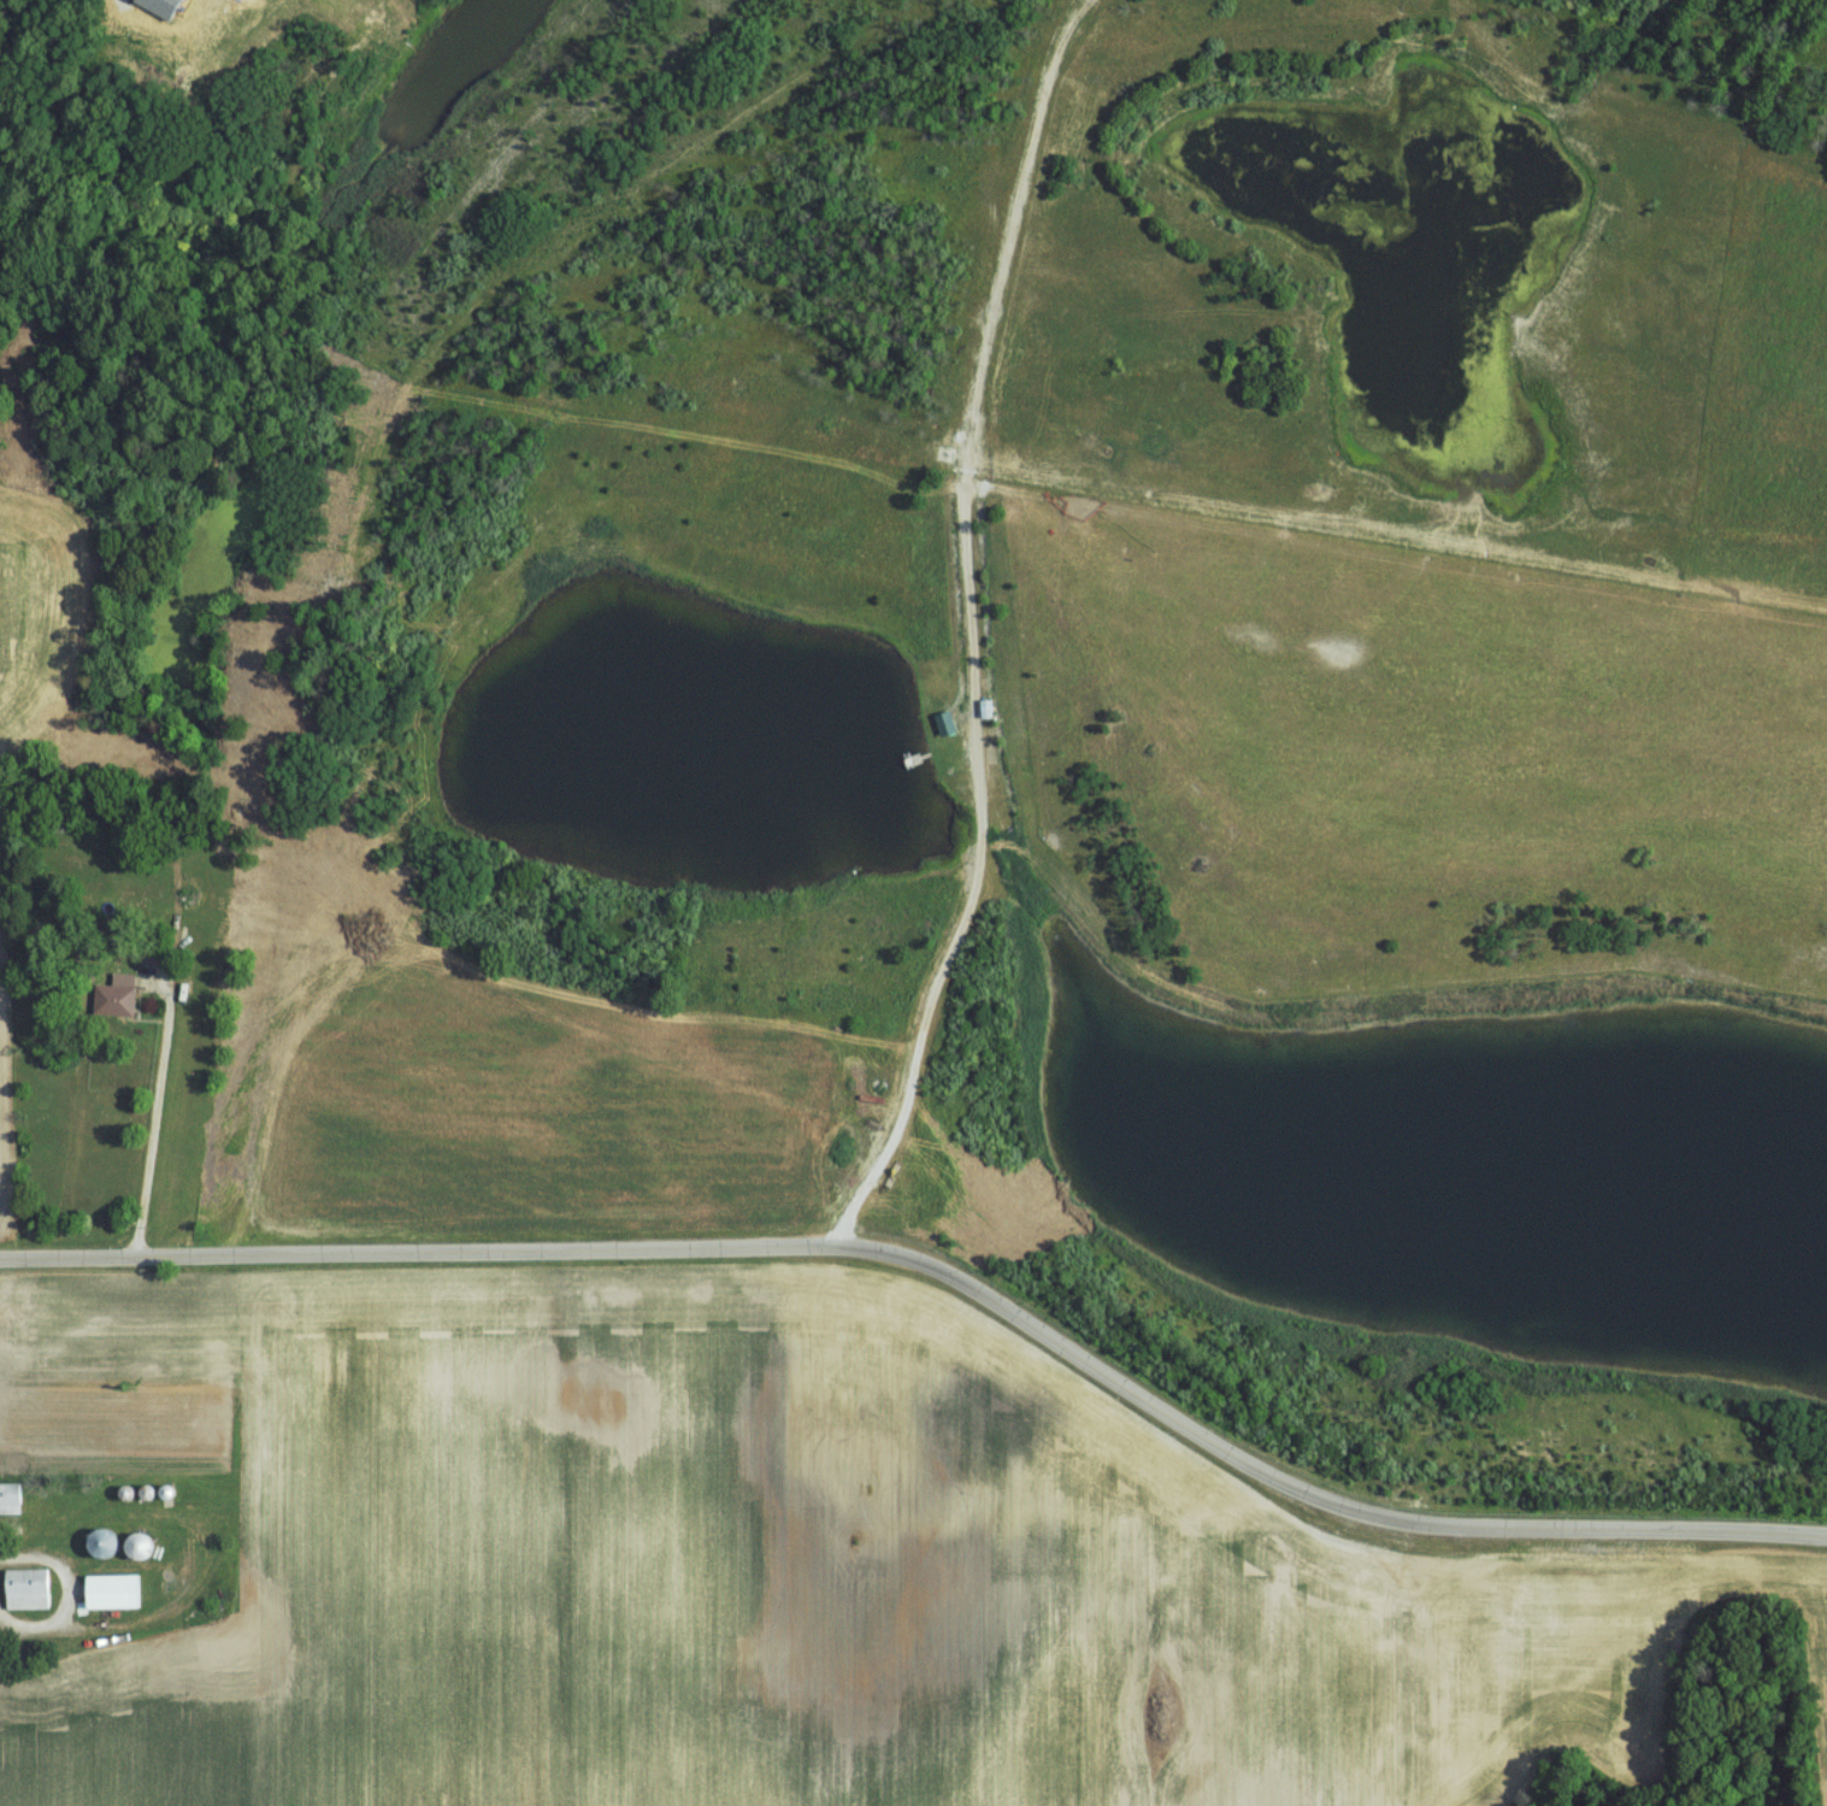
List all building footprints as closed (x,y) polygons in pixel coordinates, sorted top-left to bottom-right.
[(181,0),(134,0),(133,1),(172,19),(181,0)] [(95,986),(93,1014),(135,1016),(137,975),(113,974),(112,986),(95,986)] [(0,1482),(0,1513),(20,1512),(20,1481),(0,1482)] [(6,1568),(7,1608),(49,1607),(48,1567),(6,1568)] [(86,1606),(139,1606),(139,1573),(86,1574),(86,1606)]
